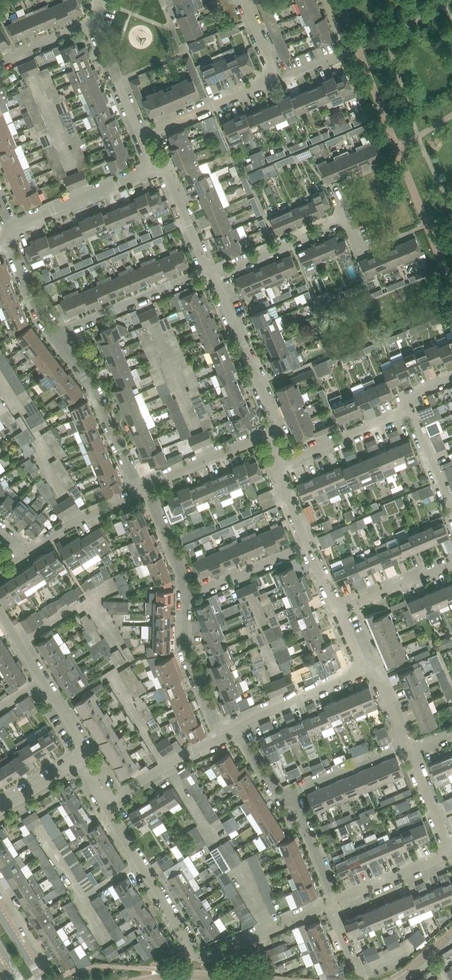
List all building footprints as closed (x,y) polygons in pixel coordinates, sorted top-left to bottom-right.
[(53,6),(61,26),(73,21),(64,0),(63,0),(64,1),(53,6)] [(73,21),(71,18),(82,13),(80,6),(82,0),(64,0),(73,21)] [(176,4),(180,15),(194,9),(203,5),(201,0),(185,0),(176,4)] [(302,13),(318,6),(316,0),(301,0),(297,2),(302,13)] [(48,4),(41,7),(49,27),(60,22),(61,26),(53,6),(49,8),(48,4)] [(233,5),(223,9),(229,24),(239,19),(233,5)] [(302,13),(307,24),(326,16),(323,17),(318,6),(302,13)] [(35,13),(31,15),(38,32),(49,27),(41,7),(34,10),(35,13)] [(261,12),(263,16),(273,12),(271,8),(261,12)] [(177,16),(182,27),(198,20),(194,9),(180,15),(177,16)] [(273,12),(263,16),(265,21),(267,27),(277,23),(275,17),(273,12)] [(25,13),(19,16),(27,36),(38,32),(31,15),(27,17),(25,13)] [(27,36),(19,16),(12,19),(13,23),(9,24),(16,41),(27,36)] [(311,35),(330,27),(326,16),(307,24),(310,23),(314,34),(311,35)] [(198,20),(182,27),(187,38),(203,32),(198,20)] [(237,23),(226,28),(228,35),(240,30),(237,23)] [(277,23),(267,27),(270,34),(280,30),(277,23)] [(330,27),(311,35),(316,46),(332,39),(329,33),(332,31),(330,27)] [(228,35),(226,28),(219,31),(222,38),(228,35)] [(10,45),(0,29),(0,51),(10,45)] [(270,34),(272,39),(282,34),(280,30),(270,34)] [(212,34),(204,37),(206,43),(214,39),(212,34)] [(272,39),(274,43),(284,39),(283,36),(282,34),(272,39)] [(204,37),(189,44),(192,52),(207,46),(206,43),(204,37)] [(277,50),(287,46),(286,43),(284,39),(274,43),(277,50)] [(62,52),(65,60),(88,51),(86,46),(79,49),(76,42),(65,47),(64,43),(44,52),(47,58),(62,52)] [(287,46),(277,50),(280,56),(290,52),(287,46)] [(227,50),(222,52),(225,57),(231,74),(239,71),(242,69),(237,56),(236,53),(230,55),(227,50)] [(70,59),(74,69),(90,63),(87,57),(90,55),(88,51),(65,60),(66,60),(70,59)] [(247,51),(237,56),(242,69),(244,72),(255,67),(249,53),(248,51),(247,51)] [(290,52),(280,56),(282,61),(292,57),(290,52)] [(146,105),(151,116),(158,113),(159,115),(194,100),(193,98),(200,95),(195,84),(200,83),(189,56),(180,60),(182,65),(186,63),(192,76),(143,97),(137,84),(141,82),(139,77),(131,81),(142,107),(146,105)] [(225,57),(212,63),(218,79),(231,74),(225,57)] [(33,74),(38,72),(40,71),(35,59),(28,61),(33,74)] [(23,78),(26,77),(30,75),(25,63),(18,66),(23,78)] [(69,78),(72,83),(97,73),(95,68),(92,69),(90,63),(74,69),(77,75),(69,78)] [(218,79),(212,63),(202,67),(209,83),(218,79)] [(38,72),(40,76),(50,72),(48,67),(40,71),(38,72)] [(81,86),(84,91),(99,85),(96,79),(99,78),(97,73),(72,83),(74,89),(81,86)] [(338,74),(334,76),(342,95),(344,101),(356,96),(353,90),(346,74),(339,77),(338,74)] [(344,101),(342,95),(334,76),(323,80),(331,99),(333,106),(344,101)] [(42,83),(47,94),(57,90),(52,79),(42,83)] [(324,83),(313,88),(319,104),(331,99),(323,80),(322,80),(324,83)] [(28,82),(18,86),(20,92),(31,88),(28,82)] [(84,91),(88,103),(106,95),(104,90),(102,91),(99,85),(84,91)] [(31,88),(20,92),(25,103),(35,99),(31,88)] [(313,88),(302,92),(308,109),(319,104),(313,88)] [(47,94),(49,98),(52,97),(59,94),(57,90),(47,94)] [(290,94),(297,113),(308,109),(302,92),(291,97),(290,94)] [(290,94),(279,99),(289,123),(299,118),(297,113),(290,94)] [(88,103),(93,114),(108,107),(106,101),(108,100),(106,95),(88,103)] [(0,101),(0,114),(3,112),(9,110),(6,102),(9,101),(8,99),(7,98),(7,97),(3,100),(0,101)] [(359,98),(352,101),(357,112),(364,110),(359,98)] [(35,99),(25,103),(30,114),(40,110),(35,99)] [(279,102),(269,106),(274,119),(275,123),(278,129),(289,124),(289,123),(279,99),(278,99),(279,102)] [(67,106),(57,110),(59,115),(69,111),(67,106)] [(269,106),(258,111),(264,127),(275,123),(269,106)] [(93,114),(88,116),(92,127),(99,124),(116,117),(114,112),(111,113),(108,107),(93,114)] [(30,114),(24,117),(28,128),(34,125),(44,121),(44,119),(40,110),(30,114)] [(69,111),(59,115),(61,119),(71,115),(69,111)] [(264,127),(258,111),(247,116),(252,129),(254,134),(255,133),(254,131),(264,127)] [(246,113),(235,118),(235,119),(241,134),(243,138),(244,140),(254,135),(254,134),(252,129),(247,116),(246,113)] [(102,135),(102,136),(120,128),(116,119),(116,117),(99,124),(104,135),(102,135)] [(353,120),(355,125),(364,122),(361,117),(358,118),(356,119),(354,120),(353,120)] [(226,128),(223,129),(230,146),(244,140),(243,138),(241,134),(235,119),(235,118),(231,119),(223,122),(226,128)] [(210,122),(214,131),(219,129),(215,119),(210,122)] [(34,125),(28,128),(33,139),(39,136),(49,132),(44,121),(34,125)] [(350,121),(341,125),(344,130),(353,126),(350,121)] [(12,134),(8,123),(0,127),(0,140),(12,134)] [(365,124),(356,128),(358,133),(367,129),(365,124)] [(341,125),(333,128),(335,134),(344,130),(341,125)] [(76,128),(66,132),(68,137),(78,133),(76,128)] [(102,136),(107,147),(122,140),(120,134),(122,133),(120,128),(102,136)] [(356,128),(348,132),(350,136),(358,133),(356,128)] [(169,144),(171,149),(190,141),(185,129),(169,136),(172,143),(169,144)] [(214,131),(219,143),(224,140),(219,129),(214,131)] [(328,130),(319,134),(322,139),(330,136),(328,130)] [(49,132),(39,136),(41,141),(51,137),(49,132)] [(78,133),(68,137),(70,141),(80,137),(78,133)] [(343,133),(334,137),(336,142),(345,138),(343,133)] [(14,147),(14,146),(17,145),(12,134),(0,140),(0,153),(14,147)] [(319,134),(311,138),(313,143),(322,139),(319,134)] [(334,137),(325,141),(327,146),(336,142),(334,137)] [(107,159),(107,160),(130,150),(128,145),(125,147),(122,140),(107,147),(111,158),(107,159)] [(219,143),(224,154),(229,152),(224,140),(219,143)] [(306,140),(297,144),(299,149),(308,145),(306,140)] [(172,160),(173,162),(195,153),(190,141),(171,149),(175,158),(172,160)] [(370,141),(363,144),(371,164),(383,159),(376,143),(371,145),(370,141)] [(297,144),(288,147),(291,152),(299,149),(297,144)] [(318,144),(310,147),(312,152),(320,149),(320,148),(318,144)] [(357,150),(353,152),(360,169),(371,164),(363,144),(356,147),(357,150)] [(73,148),(70,149),(72,154),(82,150),(80,145),(73,148)] [(3,164),(19,158),(14,147),(0,153),(0,158),(1,158),(3,164)] [(310,147),(296,153),(299,161),(313,155),(312,152),(310,147)] [(284,149),(275,153),(277,158),(286,154),(284,149)] [(56,150),(46,154),(48,159),(58,154),(56,150)] [(130,150),(107,160),(112,171),(127,164),(125,158),(132,155),(130,150)] [(261,150),(250,155),(255,167),(267,163),(261,150)] [(348,150),(341,154),(349,173),(360,169),(353,152),(349,154),(348,150)] [(229,152),(224,154),(227,163),(233,161),(229,152)] [(177,162),(181,172),(200,164),(195,153),(173,162),(174,164),(177,162)] [(275,153),(266,156),(268,162),(277,158),(275,153)] [(58,154),(48,159),(50,163),(60,159),(58,154)] [(293,154),(284,158),(287,164),(296,160),(293,154)] [(335,160),(331,161),(338,178),(349,173),(341,154),(334,156),(335,160)] [(3,172),(5,177),(24,169),(19,158),(3,164),(6,170),(3,172)] [(284,158),(276,162),(278,167),(287,164),(284,158)] [(338,178),(331,161),(327,163),(326,160),(319,163),(327,183),(338,178)] [(200,164),(181,172),(183,177),(186,176),(189,183),(194,180),(204,176),(210,174),(212,173),(207,161),(200,164)] [(78,167),(79,171),(84,170),(90,167),(88,162),(78,167)] [(271,164),(262,167),(265,173),(273,169),(276,168),(273,163),(271,164)] [(235,165),(229,167),(233,176),(238,174),(235,165)] [(262,167),(249,173),(253,181),(266,175),(265,173),(262,167)] [(10,180),(12,186),(28,180),(24,169),(5,177),(7,181),(10,180)] [(79,171),(77,172),(82,185),(89,182),(84,170),(79,171)] [(55,176),(57,181),(64,178),(67,176),(66,172),(55,176)] [(194,180),(199,192),(215,185),(210,174),(194,180)] [(245,174),(240,176),(244,185),(249,183),(245,174)] [(64,178),(69,190),(76,187),(71,175),(67,176),(64,178)] [(12,194),(14,199),(37,189),(33,191),(28,180),(12,186),(15,193),(12,194)] [(249,183),(244,185),(247,194),(253,192),(249,183)] [(199,199),(201,203),(219,196),(215,185),(199,192),(202,198),(199,199)] [(37,189),(14,199),(16,203),(23,201),(26,207),(42,200),(37,189)] [(312,194),(315,200),(321,215),(326,213),(324,208),(330,205),(324,189),(312,194)] [(151,191),(146,193),(152,208),(156,217),(172,210),(167,199),(163,201),(159,191),(152,194),(151,191)] [(146,193),(135,197),(143,216),(142,213),(152,208),(146,193)] [(206,207),(208,213),(224,207),(219,196),(201,203),(203,208),(206,207)] [(255,196),(249,198),(253,207),(258,205),(255,196)] [(136,200),(125,205),(132,220),(143,216),(135,197),(135,198),(136,200)] [(315,200),(303,204),(310,220),(321,215),(315,200)] [(303,204),(292,209),(299,225),(310,220),(303,204)] [(125,205),(114,209),(120,225),(132,220),(125,205)] [(258,205),(253,207),(256,216),(262,214),(258,205)] [(208,213),(213,224),(228,218),(224,207),(208,213)] [(114,209),(103,214),(108,227),(109,230),(120,225),(114,209)] [(292,209),(281,214),(288,229),(299,225),(292,209)] [(102,211),(91,216),(97,231),(100,239),(111,234),(108,227),(103,214),(102,211)] [(288,229),(281,214),(270,218),(277,234),(288,229)] [(91,216),(80,220),(86,236),(97,231),(91,216)] [(215,236),(215,237),(233,229),(228,218),(213,224),(218,235),(215,236)] [(267,227),(264,218),(259,220),(262,229),(267,227)] [(80,223),(70,228),(76,244),(87,239),(86,236),(80,220),(79,221),(80,223)] [(165,225),(167,231),(176,227),(174,221),(165,225)] [(160,223),(155,225),(159,234),(164,232),(160,223)] [(155,225),(150,227),(153,236),(159,234),(155,225)] [(215,237),(219,247),(238,240),(241,238),(237,227),(233,229),(215,237)] [(262,229),(266,238),(271,236),(267,227),(262,229)] [(70,228),(59,233),(65,248),(76,244),(70,228)] [(149,232),(140,236),(142,241),(152,237),(149,232)] [(47,234),(46,235),(54,253),(65,248),(59,233),(48,237),(47,234)] [(46,235),(35,239),(43,257),(42,255),(53,250),(54,253),(46,235)] [(162,236),(152,240),(154,245),(164,241),(162,236)] [(336,236),(332,238),(340,259),(352,254),(345,238),(338,241),(336,236)] [(136,237),(127,241),(129,246),(137,243),(138,243),(136,237)] [(415,237),(404,242),(413,262),(419,259),(418,256),(422,254),(415,237)] [(332,238),(320,242),(327,258),(338,253),(340,259),(332,238)] [(43,257),(35,239),(31,241),(32,244),(25,247),(32,262),(43,257)] [(238,240),(219,247),(221,252),(224,251),(227,258),(242,251),(238,240)] [(127,241),(118,245),(120,250),(129,246),(127,241)] [(150,241),(141,244),(144,249),(152,245),(150,241)] [(320,242),(309,247),(316,263),(327,258),(320,242)] [(404,242),(393,247),(400,263),(404,261),(406,265),(413,262),(404,242)] [(141,244),(133,248),(135,253),(144,249),(141,244)] [(114,247),(105,250),(107,256),(116,252),(114,247)] [(309,247),(298,252),(302,261),(305,267),(308,275),(319,270),(316,263),(309,247)] [(393,247),(382,251),(390,271),(397,268),(396,265),(400,263),(393,247)] [(177,248),(170,251),(180,274),(179,270),(190,266),(183,249),(179,251),(177,248)] [(105,250),(96,254),(98,259),(107,256),(105,250)] [(128,250),(119,254),(121,258),(130,255),(128,250)] [(171,254),(160,259),(167,275),(169,278),(180,274),(170,251),(171,254)] [(382,251),(371,256),(378,272),(382,271),(383,274),(390,271),(382,251)] [(119,254),(111,257),(112,262),(113,262),(121,258),(119,254)] [(291,255),(280,259),(287,276),(291,274),(292,278),(300,274),(291,255)] [(92,256),(83,260),(85,265),(94,261),(92,256)] [(378,272),(371,256),(360,261),(368,280),(375,277),(374,274),(378,272)] [(155,257),(148,260),(156,280),(167,275),(160,259),(157,260),(155,257)] [(106,259),(97,263),(99,268),(106,265),(108,264),(106,259)] [(280,259),(269,264),(277,284),(284,281),(283,278),(287,276),(280,259)] [(83,260),(74,263),(76,268),(85,265),(83,260)] [(142,266),(138,268),(145,284),(156,280),(148,260),(141,263),(142,266)] [(97,263),(88,267),(90,271),(99,268),(97,263)] [(269,264),(258,269),(265,285),(269,284),(270,287),(277,284),(269,264)] [(69,265),(61,269),(63,274),(72,270),(69,265)] [(12,277),(7,266),(0,269),(0,282),(12,277)] [(133,266),(126,269),(134,289),(145,284),(138,268),(134,270),(133,266)] [(84,268),(75,272),(77,277),(86,273),(84,268)] [(61,269),(52,272),(54,278),(63,274),(61,269)] [(120,275),(116,277),(123,294),(134,289),(126,269),(119,272),(120,275)] [(258,269),(247,273),(255,293),(262,290),(261,287),(265,285),(258,269)] [(426,270),(417,273),(419,278),(428,274),(426,270)] [(75,272),(66,276),(68,281),(77,277),(75,272)] [(255,293),(247,273),(236,278),(243,295),(247,293),(248,296),(255,293)] [(419,278),(417,273),(409,277),(410,282),(419,278)] [(41,277),(43,282),(52,279),(50,274),(41,277)] [(111,276),(104,279),(112,298),(123,294),(116,277),(112,279),(111,276)] [(15,288),(10,278),(12,277),(0,282),(0,295),(15,288)] [(98,285),(94,286),(102,306),(103,306),(101,303),(112,298),(104,279),(97,281),(98,285)] [(397,287),(406,283),(404,279),(395,283),(397,287)] [(44,285),(46,290),(55,286),(53,282),(44,285)] [(306,283),(297,287),(299,292),(308,288),(306,283)] [(354,292),(363,288),(361,283),(352,287),(354,292)] [(388,291),(397,287),(395,283),(387,286),(388,291)] [(94,286),(83,291),(91,311),(102,306),(94,286)] [(181,297),(186,308),(207,299),(205,294),(199,297),(196,290),(191,293),(189,287),(174,293),(175,295),(181,297)] [(346,296),(354,292),(352,287),(344,291),(346,296)] [(15,288),(0,295),(0,308),(3,306),(19,299),(15,288)] [(78,290),(71,292),(79,312),(90,308),(91,311),(83,291),(79,293),(78,290)] [(290,290),(281,293),(283,298),(292,294),(290,290)] [(309,290),(304,293),(307,302),(313,299),(309,290)] [(79,312),(71,292),(64,295),(65,299),(61,301),(68,317),(79,312)] [(281,293),(272,297),(274,302),(283,298),(281,293)] [(341,298),(339,293),(330,296),(332,301),(341,298)] [(324,305),(332,301),(330,296),(322,300),(324,305)] [(3,306),(8,317),(24,310),(19,299),(3,306)] [(186,308),(183,309),(188,320),(193,318),(208,311),(206,305),(209,304),(207,299),(188,307),(186,308)] [(252,311),(261,308),(259,303),(251,307),(252,311)] [(316,308),(315,304),(310,306),(313,315),(318,313),(316,308)] [(252,315),(257,326),(276,318),(279,316),(274,305),(252,315)] [(153,322),(158,320),(160,319),(155,307),(148,310),(153,322)] [(24,310),(8,317),(12,328),(8,330),(11,336),(30,324),(24,310)] [(146,311),(139,314),(144,326),(146,325),(151,323),(146,311)] [(193,331),(197,329),(216,321),(214,316),(211,318),(208,311),(193,318),(195,324),(191,326),(193,331)] [(441,321),(450,317),(448,312),(439,316),(441,321)] [(313,315),(317,324),(322,322),(318,313),(313,315)] [(160,319),(158,320),(160,324),(170,320),(168,316),(160,319)] [(430,320),(432,325),(441,321),(439,316),(430,320)] [(262,332),(264,336),(280,329),(276,318),(257,326),(259,332),(261,332),(262,332)] [(197,329),(202,340),(218,333),(215,327),(218,326),(216,321),(197,329)] [(419,330),(428,327),(425,322),(417,325),(419,330)] [(97,340),(99,345),(117,337),(129,332),(128,328),(125,327),(122,328),(121,325),(117,324),(101,330),(104,337),(97,340)] [(144,326),(136,329),(138,334),(148,330),(146,325),(144,326)] [(408,329),(410,334),(419,330),(417,325),(408,329)] [(17,337),(25,346),(39,335),(31,326),(17,337)] [(324,326),(319,328),(323,337),(328,335),(324,326)] [(264,336),(269,347),(285,340),(280,329),(264,336)] [(406,330),(395,334),(397,340),(406,336),(408,335),(406,330)] [(175,333),(165,337),(167,342),(177,337),(175,333)] [(202,340),(207,351),(225,343),(223,339),(220,340),(218,333),(202,340)] [(397,340),(395,334),(386,338),(388,343),(397,340)] [(28,359),(32,356),(46,345),(39,335),(25,346),(21,349),(28,359)] [(323,337),(326,346),(331,344),(328,335),(323,337)] [(436,340),(437,343),(444,359),(445,362),(451,359),(451,347),(448,339),(447,335),(436,340)] [(104,348),(106,355),(122,348),(117,337),(99,345),(101,349),(104,348)] [(177,337),(167,342),(169,347),(179,342),(177,337)] [(271,359),(290,351),(285,340),(269,347),(273,358),(271,359)] [(374,349),(383,345),(381,340),(372,344),(374,349)] [(153,343),(143,347),(145,351),(155,347),(153,343)] [(209,363),(214,361),(230,355),(225,343),(207,351),(207,352),(204,353),(209,363)] [(424,343),(413,348),(415,352),(422,369),(433,364),(426,348),(424,343)] [(437,343),(426,348),(433,364),(444,359),(437,343)] [(364,347),(366,353),(374,349),(372,344),(364,347)] [(32,356),(39,365),(53,354),(46,345),(32,356)] [(106,362),(108,367),(127,359),(122,348),(106,355),(109,361),(106,362)] [(290,351),(271,359),(275,371),(290,365),(292,369),(301,365),(294,349),(290,351)] [(352,358),(361,355),(359,349),(350,353),(352,358)] [(415,352),(404,357),(411,373),(422,369),(415,352)] [(342,357),(344,362),(352,358),(350,353),(342,357)] [(39,365),(46,375),(61,364),(53,354),(39,365)] [(158,354),(148,358),(150,363),(160,358),(158,354)] [(177,358),(179,363),(189,358),(187,354),(184,355),(177,358)] [(230,355),(214,361),(219,372),(234,366),(230,355)] [(329,365),(338,361),(336,356),(327,360),(329,365)] [(393,362),(394,365),(401,381),(400,378),(411,373),(404,357),(393,362)] [(160,358),(150,363),(152,367),(159,364),(162,363),(160,358)] [(179,363),(181,367),(191,363),(189,358),(179,363)] [(5,375),(14,369),(8,359),(0,364),(0,367),(5,375)] [(113,370),(116,377),(131,370),(127,359),(108,367),(110,372),(113,370)] [(320,368),(329,365),(327,360),(318,363),(320,368)] [(46,375),(44,377),(48,382),(47,385),(49,387),(54,384),(69,372),(68,373),(61,364),(46,375)] [(383,369),(387,380),(394,396),(391,388),(395,386),(394,384),(401,381),(394,365),(383,369)] [(216,373),(221,384),(236,378),(234,372),(236,370),(234,366),(219,372),(216,373)] [(5,375),(8,379),(17,374),(14,369),(5,375)] [(296,381),(314,374),(312,369),(290,378),(292,383),(277,389),(280,396),(278,397),(293,432),(295,431),(298,438),(313,432),(315,436),(336,427),(334,423),(317,430),(296,381)] [(112,391),(131,383),(136,381),(131,370),(116,377),(118,383),(115,384),(117,389),(112,391)] [(54,384),(61,394),(77,382),(69,372),(54,384)] [(187,380),(188,385),(198,381),(196,376),(187,380)] [(165,377),(155,381),(156,386),(166,382),(165,377)] [(221,384),(225,395),(244,388),(242,383),(239,384),(236,378),(221,384)] [(374,378),(363,383),(365,389),(372,405),(383,401),(376,384),(374,378)] [(27,390),(20,380),(11,385),(18,396),(27,390)] [(387,380),(376,384),(383,401),(394,396),(387,380)] [(188,385),(190,390),(188,391),(190,397),(200,393),(198,387),(200,385),(198,381),(188,385)] [(61,394),(68,403),(84,392),(77,382),(61,394)] [(166,382),(156,386),(158,390),(168,386),(166,382)] [(117,395),(119,401),(135,395),(131,383),(112,391),(114,396),(117,395)] [(222,397),(221,397),(223,402),(224,401),(227,400),(230,406),(246,400),(243,394),(246,393),(244,388),(225,395),(222,397)] [(323,388),(319,390),(322,399),(327,397),(323,388)] [(365,389),(354,394),(362,413),(362,412),(361,410),(372,405),(365,389)] [(18,396),(24,406),(33,400),(27,390),(18,396)] [(70,407),(75,418),(93,411),(88,400),(84,392),(68,403),(70,407)] [(135,395),(119,401),(122,407),(119,408),(121,413),(140,406),(146,403),(142,392),(135,395)] [(341,393),(330,398),(333,406),(336,413),(340,422),(351,417),(344,401),(341,393)] [(427,395),(431,405),(437,403),(433,393),(427,395)] [(355,396),(344,401),(351,417),(362,413),(354,394),(355,396)] [(327,397),(322,399),(326,407),(331,405),(327,397)] [(174,399),(167,402),(169,407),(179,403),(176,398),(174,399)] [(205,404),(203,400),(193,404),(195,408),(205,404)] [(230,406),(226,408),(230,419),(232,419),(235,417),(253,410),(251,405),(248,406),(246,400),(230,406)] [(2,401),(0,402),(0,414),(1,416),(10,410),(7,405),(5,406),(2,401)] [(205,404),(195,408),(199,419),(209,415),(214,413),(209,402),(205,404)] [(140,406),(121,413),(123,418),(126,417),(128,423),(144,417),(151,414),(146,403),(140,406)] [(179,403),(169,407),(170,411),(180,407),(179,403)] [(431,405),(418,411),(424,425),(426,424),(438,420),(433,409),(431,405)] [(37,406),(28,412),(30,416),(39,410),(37,406)] [(0,417),(0,418),(3,422),(4,421),(5,421),(8,425),(15,421),(14,420),(12,416),(14,415),(10,410),(1,416),(0,417)] [(253,410),(235,417),(232,419),(236,429),(232,431),(234,437),(249,431),(247,426),(252,423),(250,417),(255,415),(253,410)] [(69,428),(68,431),(69,434),(79,429),(79,430),(97,422),(93,411),(75,418),(69,421),(72,427),(69,428)] [(183,414),(173,418),(175,423),(185,418),(183,414)] [(16,419),(23,430),(28,427),(21,415),(16,419)] [(26,419),(31,428),(45,419),(43,415),(34,421),(30,416),(26,419)] [(199,419),(204,430),(208,429),(214,426),(209,415),(199,419)] [(129,430),(131,435),(149,428),(144,417),(128,423),(131,429),(129,430)] [(45,419),(36,425),(39,429),(48,423),(45,419)] [(438,420),(426,424),(430,436),(443,430),(438,419),(438,420)] [(79,430),(84,441),(100,434),(96,423),(97,422),(79,430)] [(23,430),(15,435),(16,438),(18,437),(22,442),(20,443),(21,446),(28,442),(30,441),(31,442),(36,439),(28,427),(23,430)] [(51,428),(42,434),(44,438),(48,444),(57,439),(54,433),(51,428)] [(135,439),(138,445),(153,439),(149,428),(131,435),(133,440),(135,439)] [(204,430),(201,432),(206,444),(213,441),(208,429),(204,430)] [(396,439),(401,437),(397,429),(393,431),(396,439)] [(190,431),(180,435),(182,439),(188,437),(192,435),(190,431)] [(388,433),(391,441),(396,439),(393,431),(388,433)] [(84,441),(89,452),(105,445),(100,434),(84,441)] [(188,437),(193,449),(194,449),(200,446),(195,434),(192,435),(188,437)] [(57,439),(48,444),(52,450),(55,455),(64,449),(61,444),(62,437),(57,439)] [(153,439),(138,445),(140,452),(138,453),(140,457),(158,450),(162,448),(163,448),(158,437),(153,439)] [(374,449),(379,447),(375,438),(371,440),(374,449)] [(442,438),(433,442),(435,446),(444,442),(442,438)] [(366,443),(369,451),(374,449),(371,440),(366,443)] [(410,440),(398,445),(405,460),(408,467),(419,462),(416,455),(410,440)] [(21,446),(24,450),(22,451),(26,457),(27,457),(29,456),(36,451),(32,445),(31,446),(29,443),(28,442),(21,446)] [(437,451),(446,448),(444,442),(435,446),(437,451)] [(105,445),(89,452),(93,463),(110,456),(105,445)] [(398,445),(387,449),(394,464),(405,460),(398,445)] [(162,448),(140,457),(142,462),(149,459),(151,466),(157,463),(159,469),(183,459),(181,453),(167,459),(162,448)] [(352,458),(357,456),(353,448),(348,450),(352,458)] [(63,463),(59,457),(66,453),(64,449),(55,455),(57,459),(50,463),(54,468),(63,463)] [(387,449),(376,454),(383,469),(386,477),(397,472),(394,464),(387,449)] [(344,452),(347,460),(352,458),(348,450),(344,452)] [(376,454),(365,459),(371,474),(375,481),(386,477),(383,469),(376,454)] [(93,463),(98,474),(114,467),(110,456),(93,463)] [(26,466),(22,469),(26,476),(30,473),(37,469),(38,468),(35,462),(33,463),(30,458),(24,462),(26,466)] [(365,459),(354,463),(360,478),(363,485),(363,486),(375,481),(371,474),(365,459)] [(444,469),(451,465),(451,461),(451,460),(442,464),(444,469)] [(249,461),(244,462),(251,478),(252,481),(263,476),(257,461),(250,463),(249,461)] [(244,462),(233,467),(234,470),(240,483),(241,485),(242,489),(247,487),(244,481),(248,479),(250,478),(251,478),(244,462)] [(63,463),(54,468),(60,478),(69,473),(73,471),(71,467),(67,469),(63,463)] [(343,468),(349,483),(352,489),(363,485),(360,478),(354,463),(343,468)] [(101,485),(120,477),(116,466),(114,467),(98,474),(102,485),(101,485)] [(342,466),(331,471),(337,485),(339,491),(340,493),(342,497),(346,496),(344,493),(352,489),(351,486),(349,483),(348,481),(343,468),(342,466)] [(30,473),(33,478),(40,474),(37,469),(30,473)] [(234,470),(223,474),(230,490),(241,485),(240,483),(234,470)] [(329,497),(340,493),(337,485),(331,471),(320,475),(329,497)] [(60,478),(63,483),(72,478),(69,473),(60,478)] [(223,474),(212,479),(219,495),(221,500),(232,496),(230,490),(223,474)] [(4,489),(10,485),(3,475),(0,477),(0,491),(4,489)] [(329,497),(320,475),(309,480),(315,495),(318,502),(329,497)] [(120,477),(101,485),(106,497),(122,490),(119,483),(122,482),(120,477)] [(43,478),(36,482),(39,487),(38,488),(42,494),(51,488),(47,482),(46,483),(43,478)] [(212,479),(201,484),(208,499),(219,495),(212,479)] [(315,495),(309,480),(297,485),(303,500),(315,495)] [(208,499),(201,484),(190,488),(197,504),(208,499)] [(421,497),(421,499),(434,493),(430,484),(417,489),(421,497)] [(0,491),(0,508),(6,514),(8,512),(10,510),(17,502),(21,498),(9,486),(4,489),(0,491)] [(189,486),(178,490),(188,513),(199,509),(197,504),(190,488),(189,486)] [(75,499),(84,494),(81,489),(80,490),(72,495),(75,499)] [(258,494),(260,501),(273,496),(270,489),(258,494)] [(417,489),(412,491),(416,500),(421,497),(417,489)] [(164,505),(171,523),(172,523),(172,522),(183,517),(184,518),(183,515),(188,513),(178,490),(173,492),(174,495),(168,498),(170,503),(164,505)] [(53,495),(46,499),(47,499),(49,504),(56,499),(53,495)] [(79,506),(75,499),(72,495),(71,496),(66,499),(73,510),(79,506)] [(273,496),(260,501),(263,508),(275,503),(273,496)] [(400,496),(395,498),(399,507),(403,505),(400,496)] [(10,510),(8,512),(14,518),(16,515),(19,518),(30,506),(22,498),(21,498),(17,502),(10,510)] [(395,498),(384,503),(386,508),(389,515),(400,511),(399,507),(395,498)] [(59,503),(59,504),(54,507),(60,518),(66,514),(59,503)] [(310,505),(304,508),(308,519),(314,516),(310,505)] [(30,506),(19,518),(27,526),(39,515),(30,506)] [(268,510),(270,514),(279,510),(277,506),(268,510)] [(131,529),(147,522),(142,511),(137,513),(134,507),(121,513),(123,519),(122,519),(127,531),(131,529)] [(250,508),(241,511),(244,517),(253,513),(250,508)] [(27,526),(25,528),(34,537),(46,525),(46,524),(44,522),(48,518),(42,512),(39,515),(27,526)] [(263,512),(254,516),(255,520),(263,517),(264,517),(263,512)] [(237,513),(228,517),(230,522),(239,519),(237,513)] [(441,515),(430,520),(432,526),(439,540),(450,536),(444,521),(441,515)] [(228,517),(219,520),(221,526),(230,522),(228,517)] [(252,517),(243,520),(244,525),(251,522),(253,521),(252,517)] [(364,517),(356,520),(358,525),(366,522),(364,517)] [(243,520),(234,524),(236,529),(244,525),(243,520)] [(131,529),(136,541),(153,533),(150,534),(146,523),(147,523),(147,522),(131,529)] [(270,525),(272,528),(280,548),(279,545),(290,540),(283,524),(279,525),(277,522),(270,525)] [(208,532),(217,528),(215,523),(206,526),(208,532)] [(229,526),(220,530),(222,534),(231,530),(229,526)] [(432,526),(421,530),(428,545),(439,540),(432,526)] [(197,536),(203,534),(200,527),(194,529),(197,536)] [(99,528),(94,531),(107,553),(113,549),(99,528)] [(272,528),(261,533),(269,553),(280,548),(272,528)] [(194,529),(182,534),(183,536),(181,537),(183,542),(197,536),(194,529)] [(220,530),(212,533),(213,538),(222,534),(220,530)] [(421,530),(410,535),(416,550),(428,545),(421,530)] [(94,531),(88,535),(101,557),(107,553),(94,531)] [(255,531),(248,534),(257,554),(267,550),(269,553),(261,533),(257,535),(255,531)] [(318,536),(321,542),(333,537),(330,531),(318,536)] [(136,541),(128,544),(133,555),(140,552),(155,545),(154,541),(156,540),(153,533),(151,534),(136,541)] [(209,534),(200,538),(202,542),(204,542),(211,539),(209,534)] [(243,541),(239,542),(246,559),(257,554),(248,534),(241,537),(243,541)] [(80,536),(70,542),(82,563),(86,568),(102,558),(101,557),(88,535),(82,539),(80,536)] [(410,535),(399,540),(405,554),(416,550),(410,535)] [(323,548),(335,543),(333,537),(321,542),(323,548)] [(399,542),(389,547),(395,562),(406,557),(405,554),(399,540),(398,540),(399,542)] [(82,563),(70,542),(64,546),(60,541),(56,544),(72,569),(82,563)] [(184,545),(186,549),(195,545),(193,541),(184,545)] [(233,541),(226,544),(234,564),(246,559),(239,542),(234,544),(233,541)] [(386,541),(376,546),(378,551),(384,566),(395,562),(389,547),(386,541)] [(140,563),(141,564),(162,555),(157,544),(155,545),(140,552),(133,555),(136,563),(138,563),(140,563)] [(221,550),(216,552),(225,572),(225,571),(224,568),(234,564),(226,544),(219,547),(221,550)] [(48,552),(44,554),(57,574),(57,573),(67,567),(53,545),(46,550),(48,552)] [(378,551),(367,556),(373,571),(384,566),(378,551)] [(204,553),(214,576),(225,572),(216,552),(206,556),(204,553)] [(107,553),(101,557),(102,558),(105,564),(107,566),(113,564),(107,553)] [(214,576),(204,553),(197,556),(198,559),(194,561),(201,578),(212,573),(213,576),(214,576)] [(44,554),(34,560),(36,563),(44,577),(46,580),(46,579),(48,581),(56,576),(55,575),(57,574),(56,573),(44,554)] [(342,559),(345,565),(351,580),(362,575),(356,561),(353,554),(342,559)] [(141,564),(145,575),(152,573),(167,566),(162,555),(141,564)] [(367,556),(356,561),(362,575),(373,571),(367,556)] [(36,563),(25,569),(34,583),(44,577),(36,563)] [(100,566),(101,570),(105,579),(111,577),(107,566),(105,564),(100,566)] [(334,572),(331,573),(334,580),(337,579),(339,585),(351,580),(345,565),(333,570),(334,572)] [(157,584),(158,583),(172,577),(167,566),(152,573),(157,584)] [(278,572),(273,575),(277,586),(283,584),(298,577),(293,566),(278,572)] [(20,570),(14,573),(15,576),(24,589),(34,583),(25,569),(22,571),(21,570),(20,570)] [(101,570),(95,573),(96,575),(100,581),(101,583),(106,580),(105,579),(101,570)] [(115,575),(117,580),(124,577),(122,572),(115,575)] [(96,575),(91,578),(95,584),(100,581),(96,575)] [(283,584),(288,595),(308,586),(304,575),(283,584)] [(5,582),(14,596),(17,601),(18,602),(23,599),(28,595),(24,589),(15,576),(8,580),(5,582)] [(34,583),(38,588),(48,582),(46,580),(44,577),(34,583)] [(147,601),(174,601),(174,589),(172,589),(170,578),(172,577),(158,583),(159,589),(157,589),(157,592),(150,592),(150,601),(147,601)] [(90,588),(95,584),(91,578),(86,581),(90,588)] [(3,602),(14,596),(5,582),(4,580),(0,582),(0,597),(3,602)] [(86,581),(81,584),(85,591),(90,588),(86,581)] [(259,594),(260,593),(255,581),(249,584),(254,596),(259,594)] [(24,589),(28,595),(38,588),(34,583),(24,589)] [(442,587),(448,602),(451,608),(451,583),(442,587)] [(254,596),(249,584),(242,587),(247,599),(254,596)] [(83,592),(79,586),(68,592),(73,600),(79,597),(78,595),(83,592)] [(288,595),(292,606),(313,597),(308,586),(288,595)] [(245,599),(246,600),(247,599),(242,587),(236,590),(241,601),(245,599)] [(442,587),(431,592),(437,607),(448,602),(442,587)] [(129,589),(122,592),(124,597),(131,594),(129,589)] [(268,594),(266,591),(260,593),(259,594),(261,599),(269,596),(268,596),(268,594)] [(63,596),(67,602),(68,604),(73,600),(68,592),(63,596)] [(431,592),(420,597),(426,612),(429,618),(440,613),(437,607),(431,592)] [(202,604),(195,608),(200,619),(215,612),(222,609),(216,594),(202,600),(204,604),(202,604)] [(261,599),(260,600),(262,606),(274,601),(275,600),(273,594),(268,596),(269,596),(261,599)] [(7,608),(17,601),(14,596),(3,602),(7,608)] [(63,596),(58,599),(62,605),(67,602),(63,596)] [(292,606),(287,608),(289,614),(288,615),(290,620),(297,617),(312,610),(308,600),(313,597),(292,606)] [(426,612),(420,597),(408,602),(415,616),(426,612)] [(58,599),(53,602),(57,608),(62,605),(58,599)] [(248,605),(246,600),(245,599),(241,601),(238,602),(241,608),(248,605)] [(390,606),(392,610),(406,604),(404,600),(390,606)] [(104,601),(104,607),(109,607),(109,613),(113,613),(123,613),(129,613),(129,601),(119,601),(108,601),(104,601)] [(147,613),(154,613),(171,613),(171,602),(174,602),(174,601),(147,601),(147,613)] [(274,601),(262,606),(265,612),(266,611),(269,616),(276,613),(273,608),(277,606),(274,601)] [(47,605),(53,615),(59,611),(57,608),(53,602),(47,605)] [(53,615),(47,605),(42,609),(46,615),(48,618),(53,615)] [(42,609),(38,611),(42,618),(46,615),(42,609)] [(297,617),(302,628),(317,622),(315,618),(316,617),(318,616),(315,609),(312,610),(297,617)] [(389,612),(387,613),(385,609),(377,612),(376,611),(365,616),(365,617),(368,616),(389,665),(408,657),(408,656),(406,657),(404,653),(406,652),(400,639),(399,640),(395,631),(396,630),(391,617),(389,618),(387,613),(389,613),(389,612)] [(243,614),(245,619),(252,616),(250,610),(243,614)] [(38,611),(32,615),(35,619),(24,626),(28,632),(44,622),(43,619),(42,618),(38,611)] [(203,626),(204,630),(219,623),(215,612),(197,620),(200,627),(203,626)] [(32,615),(31,613),(22,619),(21,620),(24,626),(35,619),(32,615)] [(87,613),(80,617),(81,619),(83,622),(82,623),(86,629),(95,623),(93,619),(92,617),(90,618),(87,613)] [(154,613),(154,625),(171,625),(171,621),(173,622),(174,613),(171,613),(154,613)] [(269,616),(267,617),(268,619),(269,622),(271,627),(273,626),(273,627),(280,624),(278,619),(279,618),(277,613),(276,613),(269,616)] [(255,622),(245,626),(247,631),(250,630),(252,636),(255,635),(259,633),(257,628),(255,622)] [(302,628),(306,639),(321,633),(317,622),(302,628)] [(95,623),(86,629),(89,633),(90,633),(96,629),(98,628),(95,623)] [(202,631),(206,642),(219,637),(224,634),(219,623),(204,630),(202,631)] [(270,627),(264,630),(269,642),(271,641),(275,639),(284,635),(280,624),(273,627),(273,626),(271,627),(270,627)] [(142,637),(154,637),(170,637),(170,632),(173,632),(173,629),(173,625),(171,625),(154,625),(142,625),(142,637)] [(43,650),(45,654),(59,645),(53,635),(55,634),(52,629),(41,636),(43,640),(36,645),(41,652),(43,650)] [(90,633),(93,638),(100,634),(96,629),(90,633)] [(255,635),(252,636),(255,641),(257,640),(260,647),(266,644),(261,632),(259,633),(255,635)] [(306,639),(311,650),(331,641),(326,643),(321,633),(306,639)] [(93,638),(86,643),(91,652),(92,653),(100,648),(108,643),(104,637),(103,639),(100,634),(93,638)] [(275,639),(271,641),(273,646),(275,652),(288,647),(289,646),(284,635),(275,639)] [(170,637),(154,637),(154,645),(147,647),(148,655),(163,653),(163,649),(170,649),(170,637)] [(206,642),(203,643),(208,654),(209,654),(223,648),(220,639),(219,637),(206,642)] [(444,638),(439,640),(442,649),(447,647),(444,638)] [(439,640),(434,642),(437,651),(442,649),(439,640)] [(316,648),(321,659),(336,652),(331,641),(311,650),(316,648)] [(108,643),(100,648),(106,658),(113,654),(109,649),(111,648),(108,643)] [(50,664),(65,655),(59,645),(45,654),(51,664),(50,664)] [(123,649),(129,658),(130,661),(136,658),(128,645),(123,649)] [(211,666),(233,657),(229,645),(223,648),(209,654),(213,665),(211,666)] [(14,658),(7,647),(0,652),(0,666),(14,658)] [(250,650),(252,655),(259,652),(257,647),(250,650)] [(288,647),(275,652),(278,658),(280,663),(288,660),(290,659),(293,658),(288,647)] [(118,648),(113,651),(121,663),(126,660),(118,648)] [(429,649),(414,655),(416,659),(431,653),(429,649)] [(50,664),(57,675),(77,662),(71,652),(66,655),(65,655),(50,664)] [(321,659),(314,662),(320,677),(320,678),(337,670),(336,666),(341,664),(336,652),(321,659)] [(162,655),(147,657),(151,667),(155,676),(158,675),(177,667),(179,666),(177,660),(176,660),(174,661),(172,656),(164,659),(162,655)] [(211,670),(211,672),(213,678),(231,671),(228,665),(233,663),(234,662),(232,657),(231,658),(214,665),(211,666),(213,670),(211,670)] [(263,657),(254,661),(257,666),(259,672),(266,669),(264,663),(266,662),(263,657)] [(6,677),(22,666),(18,660),(16,661),(14,658),(0,666),(0,667),(6,677)] [(288,660),(280,663),(282,669),(285,674),(292,671),(289,665),(290,665),(292,664),(290,659),(288,660)] [(57,675),(63,685),(83,672),(84,672),(77,662),(57,675)] [(442,664),(433,667),(435,672),(444,669),(442,664)] [(119,672),(122,677),(133,670),(130,665),(119,672)] [(399,674),(404,685),(425,677),(420,665),(399,674)] [(22,666),(6,677),(11,684),(6,687),(10,693),(18,688),(16,685),(27,678),(20,668),(23,667),(22,666)] [(158,675),(163,687),(180,679),(184,678),(182,672),(180,671),(179,672),(177,667),(158,675)] [(216,677),(221,688),(240,680),(242,679),(240,675),(239,675),(237,668),(231,671),(213,678),(216,677)] [(259,672),(255,673),(260,684),(264,683),(271,680),(269,674),(270,673),(268,668),(266,669),(259,672)] [(444,669),(435,672),(437,677),(446,673),(444,669)] [(122,677),(125,682),(136,675),(133,670),(122,677)] [(83,672),(63,685),(69,695),(90,683),(83,672)] [(290,674),(284,677),(289,689),(295,686),(290,674)] [(140,680),(136,675),(125,682),(128,687),(140,680)] [(404,685),(409,696),(424,690),(430,688),(425,677),(404,685)] [(141,679),(140,680),(128,687),(132,692),(144,684),(141,679)] [(180,679),(163,687),(159,688),(163,699),(185,690),(180,679)] [(276,694),(282,692),(277,679),(272,682),(271,682),(276,694)] [(220,701),(240,693),(245,691),(240,680),(221,688),(222,692),(220,692),(220,693),(223,700),(220,701)] [(85,718),(91,728),(110,716),(107,711),(105,713),(96,698),(98,697),(95,691),(104,685),(102,682),(82,695),(84,698),(76,703),(82,714),(83,713),(86,717),(85,718)] [(270,697),(276,694),(271,682),(265,685),(270,697)] [(147,689),(144,684),(132,692),(135,697),(147,689)] [(443,689),(445,694),(451,691),(451,688),(451,686),(443,689)] [(369,687),(358,691),(364,706),(367,712),(378,708),(369,687)] [(120,701),(113,690),(110,692),(117,702),(120,701)] [(170,696),(174,708),(192,700),(189,701),(185,690),(170,696)] [(409,696),(413,707),(428,701),(424,690),(409,696)] [(358,691),(347,696),(356,717),(367,712),(364,706),(358,691)] [(240,693),(220,701),(224,713),(239,707),(240,709),(250,705),(247,697),(243,698),(240,693)] [(19,702),(22,707),(33,701),(29,695),(19,702)] [(134,700),(137,704),(144,700),(141,696),(134,700)] [(347,696),(336,701),(345,722),(356,717),(347,696)] [(145,699),(144,700),(137,704),(135,706),(139,712),(149,705),(145,699)] [(169,718),(171,722),(194,712),(193,709),(195,708),(192,700),(174,708),(177,715),(175,715),(169,718)] [(22,707),(25,713),(36,706),(33,701),(22,707)] [(336,701),(324,706),(326,710),(334,727),(345,722),(336,701)] [(413,707),(418,718),(433,712),(428,701),(413,707)] [(13,708),(9,710),(14,718),(18,716),(13,708)] [(326,710),(315,715),(321,729),(322,729),(325,737),(336,732),(334,727),(326,710)] [(292,711),(289,713),(292,721),(293,724),(299,739),(302,746),(313,741),(310,734),(304,719),(297,722),(292,711)] [(144,716),(147,721),(154,717),(151,712),(144,716)] [(180,731),(199,723),(194,712),(171,722),(176,733),(180,731)] [(433,712),(418,718),(423,730),(438,724),(433,712)] [(135,725),(128,714),(125,716),(132,727),(135,725)] [(9,723),(4,715),(0,717),(0,719),(4,726),(9,723)] [(315,715),(304,719),(310,734),(322,729),(315,715)] [(100,742),(107,752),(126,740),(122,735),(120,737),(111,723),(113,721),(110,716),(91,728),(98,738),(99,738),(101,741),(100,742)] [(147,721),(151,726),(157,722),(154,717),(147,721)] [(270,721),(266,722),(277,748),(288,744),(282,729),(275,732),(270,721)] [(199,723),(180,731),(182,737),(188,734),(191,740),(206,734),(201,722),(199,723)] [(267,735),(259,738),(263,746),(259,747),(260,747),(261,750),(269,763),(281,758),(277,748),(266,722),(262,724),(267,735)] [(46,724),(36,730),(40,736),(48,750),(59,743),(50,730),(46,724)] [(293,724),(282,729),(288,744),(299,739),(293,724)] [(383,727),(374,731),(377,739),(387,735),(384,728),(383,727)] [(392,740),(389,734),(387,735),(377,739),(380,745),(392,740)] [(40,736),(29,743),(38,756),(48,750),(40,736)] [(168,751),(174,748),(168,736),(161,740),(168,751)] [(22,753),(31,769),(36,765),(32,759),(38,756),(29,743),(26,737),(15,743),(19,749),(22,753)] [(150,750),(143,739),(140,741),(147,751),(150,750)] [(126,740),(107,752),(113,763),(114,762),(116,766),(115,766),(122,777),(130,772),(133,777),(149,767),(147,764),(140,768),(139,766),(141,765),(138,760),(135,761),(126,747),(129,746),(126,740)] [(163,755),(168,751),(161,740),(156,744),(163,755)] [(358,754),(363,752),(360,744),(355,746),(358,754)] [(353,756),(358,754),(355,746),(350,748),(353,756)] [(17,756),(11,760),(20,774),(24,771),(24,773),(31,769),(22,753),(19,749),(14,752),(17,756)] [(211,765),(217,776),(236,764),(230,753),(211,765)] [(341,754),(334,757),(336,763),(344,760),(341,754)] [(442,759),(448,774),(451,772),(451,755),(442,759)] [(396,756),(385,761),(393,780),(399,778),(399,776),(403,774),(404,776),(404,775),(396,756)] [(328,757),(322,759),(325,765),(330,763),(328,757)] [(448,774),(442,759),(430,764),(433,770),(430,771),(436,787),(451,781),(448,774)] [(11,760),(1,766),(10,780),(20,774),(11,760)] [(385,761),(374,766),(381,783),(386,781),(386,783),(393,780),(385,761)] [(217,776),(224,786),(248,771),(245,766),(240,769),(236,764),(217,776)] [(0,767),(0,786),(10,780),(1,766),(0,767)] [(374,766),(363,771),(371,790),(377,787),(377,785),(381,783),(374,766)] [(182,778),(191,792),(200,787),(197,782),(199,781),(193,771),(191,772),(182,778)] [(235,793),(239,790),(253,782),(251,779),(253,778),(248,771),(224,786),(227,791),(232,788),(235,793)] [(363,771),(352,775),(359,793),(363,791),(364,792),(371,790),(363,771)] [(352,775),(341,780),(349,799),(355,796),(355,794),(359,793),(352,775)] [(341,780),(329,785),(337,802),(341,800),(342,802),(349,799),(341,780)] [(239,790),(246,801),(260,792),(253,782),(239,790)] [(56,792),(63,803),(77,794),(70,784),(56,792)] [(329,785),(318,789),(326,808),(333,806),(332,804),(337,802),(329,785)] [(191,792),(194,796),(203,791),(200,787),(191,792)] [(171,788),(160,794),(169,808),(179,801),(171,788)] [(326,808),(318,789),(307,794),(315,813),(316,813),(315,811),(319,809),(320,811),(326,808)] [(246,801),(241,803),(244,809),(248,814),(252,811),(266,802),(260,792),(246,801)] [(63,803),(69,813),(83,805),(77,794),(63,803)] [(160,794),(150,801),(159,814),(169,808),(160,794)] [(442,800),(446,810),(451,808),(451,796),(442,800)] [(405,809),(410,807),(407,799),(402,801),(405,809)] [(150,801),(140,807),(148,821),(153,828),(163,821),(159,814),(150,801)] [(397,803),(400,811),(405,809),(402,801),(397,803)] [(248,814),(246,815),(252,825),(259,821),(272,812),(266,802),(252,811),(248,814)] [(63,817),(69,813),(63,803),(57,807),(63,817)] [(201,808),(204,812),(213,807),(210,803),(201,808)] [(69,813),(76,823),(89,815),(83,805),(69,813)] [(148,821),(140,807),(129,814),(138,827),(148,821)] [(204,812),(207,817),(216,812),(213,807),(204,812)] [(418,809),(407,814),(410,820),(419,842),(430,837),(427,828),(423,820),(418,809)] [(33,812),(28,816),(35,826),(40,823),(43,821),(40,817),(36,811),(33,812)] [(49,812),(40,817),(43,821),(46,827),(55,822),(49,812)] [(259,821),(265,831),(279,822),(272,812),(259,821)] [(69,813),(63,817),(70,827),(76,823),(69,813)] [(96,825),(89,815),(71,827),(77,837),(82,834),(96,825)] [(222,822),(225,827),(236,820),(233,815),(222,822)] [(361,817),(360,818),(362,823),(370,820),(367,815),(361,817)] [(28,816),(23,819),(30,830),(31,829),(35,826),(28,816)] [(225,827),(229,833),(240,826),(236,820),(225,827)] [(407,846),(419,842),(410,820),(399,825),(399,827),(402,834),(407,846)] [(58,828),(55,822),(46,827),(50,833),(58,828)] [(90,837),(93,841),(106,833),(100,822),(96,825),(82,834),(86,839),(90,837)] [(279,822),(265,831),(259,835),(267,847),(273,843),(272,842),(285,833),(279,822)] [(346,824),(338,827),(341,835),(349,832),(348,830),(346,824)] [(25,836),(30,833),(25,825),(20,828),(25,836)] [(8,847),(3,839),(8,835),(3,827),(0,829),(0,852),(8,847)] [(71,840),(77,837),(71,827),(65,830),(71,840)] [(200,833),(199,833),(195,827),(184,834),(189,840),(192,846),(203,838),(200,833)] [(50,833),(53,837),(61,832),(58,828),(50,833)] [(25,836),(22,838),(26,843),(27,842),(30,847),(39,842),(36,837),(32,831),(30,833),(25,836)] [(53,837),(56,842),(64,837),(61,832),(53,837)] [(332,832),(325,836),(328,843),(335,840),(332,832)] [(375,832),(364,837),(366,842),(375,863),(376,865),(380,864),(379,861),(386,858),(380,843),(378,837),(375,832)] [(94,855),(95,854),(113,843),(106,833),(93,841),(87,844),(94,855)] [(399,835),(391,838),(397,853),(408,848),(407,846),(402,834),(399,835)] [(280,843),(285,854),(300,848),(298,844),(300,844),(297,836),(280,843)] [(56,842),(59,848),(68,842),(64,837),(56,842)] [(206,844),(203,838),(192,846),(195,851),(206,844)] [(391,838),(380,843),(386,858),(397,853),(391,838)] [(229,840),(223,843),(230,853),(235,850),(229,840)] [(352,840),(341,844),(344,851),(353,872),(354,875),(357,883),(361,881),(357,870),(364,867),(355,847),(352,840)] [(30,847),(33,851),(41,846),(39,842),(30,847)] [(71,848),(68,842),(59,848),(63,853),(71,848)] [(366,842),(355,847),(364,867),(375,863),(366,842)] [(0,852),(0,865),(1,865),(14,857),(20,854),(13,843),(8,847),(0,852)] [(113,843),(95,854),(102,864),(105,862),(119,853),(113,843)] [(211,851),(217,861),(230,853),(223,843),(211,851)] [(88,858),(94,855),(87,844),(80,849),(86,859),(88,858)] [(45,852),(41,846),(33,851),(37,857),(45,852)] [(74,853),(71,848),(63,853),(66,858),(74,853)] [(285,854),(290,866),(304,859),(300,848),(285,854)] [(174,852),(179,861),(183,858),(184,857),(179,849),(174,852)] [(235,850),(230,853),(237,865),(242,861),(235,850)] [(341,877),(353,872),(344,851),(339,854),(341,859),(335,862),(341,877)] [(45,852),(37,857),(43,867),(51,862),(45,852)] [(66,858),(69,863),(77,857),(74,853),(66,858)] [(102,864),(100,865),(106,876),(112,872),(126,864),(119,853),(105,862),(102,864)] [(171,858),(168,853),(157,860),(160,865),(171,858)] [(214,872),(217,876),(226,871),(231,868),(237,865),(230,853),(217,861),(221,867),(214,872)] [(94,855),(88,858),(94,869),(100,865),(102,864),(95,854),(94,855)] [(184,857),(183,858),(194,876),(199,873),(188,855),(184,857)] [(1,865),(7,876),(21,867),(14,857),(1,865)] [(72,869),(81,863),(77,857),(69,863),(72,869)] [(164,870),(175,863),(172,859),(171,858),(160,865),(164,870)] [(193,877),(194,876),(183,858),(179,861),(175,863),(164,870),(169,877),(168,878),(175,888),(189,880),(193,877)] [(250,863),(252,868),(261,864),(259,859),(250,863)] [(290,866),(294,877),(309,870),(304,859),(290,866)] [(51,862),(43,867),(46,872),(47,874),(55,869),(54,867),(51,862)] [(81,863),(72,869),(75,874),(84,869),(81,863)] [(261,864),(252,868),(254,873),(263,869),(261,864)] [(7,876),(13,886),(27,877),(21,867),(7,876)] [(47,874),(50,878),(58,873),(55,869),(47,874)] [(75,874),(78,879),(87,873),(84,869),(75,874)] [(294,877),(299,888),(314,881),(309,870),(294,877)] [(90,871),(87,873),(94,886),(98,883),(90,871)] [(451,882),(447,872),(443,874),(446,882),(447,884),(451,895),(451,882)] [(61,878),(58,873),(50,878),(53,883),(61,878)] [(87,873),(78,879),(86,891),(94,886),(87,873)] [(229,876),(220,881),(223,886),(232,881),(229,876)] [(13,886),(20,896),(33,888),(27,877),(13,886)] [(114,885),(121,896),(135,887),(128,877),(114,885)] [(189,880),(175,888),(181,898),(195,890),(200,887),(193,877),(189,880)] [(61,878),(53,883),(56,888),(64,883),(61,878)] [(223,886),(221,887),(228,897),(230,896),(238,891),(234,885),(232,881),(223,886)] [(314,881),(299,888),(292,891),(298,906),(310,901),(308,897),(319,893),(314,881)] [(271,887),(269,882),(259,885),(261,890),(271,887)] [(56,888),(59,892),(65,889),(67,887),(64,883),(56,888)] [(436,888),(442,903),(451,899),(451,895),(447,884),(436,888)] [(121,896),(127,906),(141,897),(135,887),(121,896)] [(181,898),(188,908),(201,900),(198,895),(203,892),(200,887),(195,890),(181,898)] [(263,895),(273,891),(271,887),(261,890),(263,895)] [(24,907),(24,908),(40,898),(33,888),(20,896),(26,906),(24,907)] [(436,888),(425,893),(431,908),(442,903),(436,888)] [(411,893),(400,898),(408,917),(419,913),(413,898),(411,893)] [(431,908),(425,893),(413,898),(419,913),(431,908)] [(91,900),(94,905),(102,900),(99,895),(91,900)] [(24,908),(30,918),(44,909),(41,904),(45,902),(42,897),(40,898),(24,908)] [(127,920),(134,916),(147,908),(141,897),(127,906),(121,910),(127,920)] [(241,897),(233,902),(236,907),(244,901),(241,897)] [(400,898),(389,902),(398,923),(398,924),(403,922),(402,920),(408,917),(400,898)] [(266,902),(269,910),(271,913),(276,911),(272,899),(266,902)] [(72,900),(63,906),(66,910),(74,905),(72,900)] [(97,911),(106,905),(102,900),(94,905),(97,911)] [(188,908),(194,919),(208,910),(201,900),(188,908)] [(236,907),(234,908),(242,922),(242,929),(258,923),(254,916),(253,915),(244,901),(236,907)] [(389,902),(378,907),(384,922),(387,928),(398,923),(389,902)] [(66,910),(69,915),(78,910),(74,905),(66,910)] [(106,905),(97,911),(101,916),(109,911),(106,905)] [(30,918),(37,928),(50,920),(54,917),(48,907),(44,909),(30,918)] [(378,907),(367,912),(373,927),(384,922),(378,907)] [(134,916),(140,926),(154,918),(147,908),(134,916)] [(72,920),(81,915),(78,910),(69,915),(72,920)] [(194,919),(200,929),(214,920),(208,910),(194,919)] [(112,915),(109,911),(101,916),(104,921),(112,915)] [(367,912),(356,916),(362,931),(365,937),(370,935),(368,929),(373,927),(367,912)] [(81,915),(72,920),(76,926),(85,921),(81,915)] [(104,921),(106,925),(115,920),(112,915),(104,921)] [(362,931),(356,916),(345,921),(351,936),(356,934),(358,939),(365,937),(362,931)] [(137,936),(140,941),(160,928),(154,918),(140,926),(143,932),(137,936)] [(37,928),(43,938),(57,930),(50,920),(37,928)] [(110,931),(118,925),(115,920),(106,925),(110,931)] [(214,920),(200,929),(207,939),(221,931),(214,920)] [(79,930),(87,925),(85,921),(76,926),(79,930)] [(298,926),(304,942),(326,933),(321,921),(306,927),(305,923),(298,926)] [(79,939),(76,941),(78,945),(80,943),(81,943),(94,935),(87,925),(79,930),(82,935),(83,937),(79,939)] [(118,925),(110,931),(113,936),(122,931),(118,925)] [(160,928),(140,941),(150,956),(169,944),(166,939),(167,939),(160,928)] [(408,938),(412,942),(422,934),(418,929),(408,938)] [(43,938),(49,949),(63,940),(57,930),(43,938)] [(113,936),(116,941),(123,937),(125,936),(122,931),(113,936)] [(302,951),(301,953),(302,955),(310,952),(330,943),(326,933),(304,942),(307,949),(302,951)] [(395,947),(401,944),(396,933),(390,935),(395,947)] [(416,947),(426,939),(422,934),(412,942),(416,947)] [(94,935),(81,943),(85,948),(88,946),(91,951),(100,945),(94,935)] [(384,938),(388,948),(389,949),(395,947),(390,935),(384,938)] [(123,937),(116,941),(119,946),(126,942),(123,937)] [(63,940),(49,949),(56,959),(70,950),(69,950),(68,948),(66,945),(63,940)] [(115,958),(120,954),(113,943),(108,946),(115,958)] [(274,961),(280,958),(277,953),(285,950),(282,943),(269,949),(274,961)] [(310,952),(302,955),(307,966),(314,963),(335,955),(330,943),(310,952)] [(374,959),(380,956),(375,945),(369,947),(374,959)] [(103,950),(110,961),(115,958),(108,946),(103,950)] [(75,947),(56,959),(62,969),(76,961),(79,966),(82,965),(93,963),(87,954),(81,957),(75,947)] [(363,949),(365,954),(368,961),(374,959),(369,947),(363,949)] [(268,964),(270,969),(277,966),(274,961),(269,949),(263,951),(268,963),(268,964)] [(280,958),(287,955),(285,950),(277,953),(280,958)] [(451,954),(449,950),(442,954),(445,958),(451,954)] [(263,966),(268,964),(268,963),(263,951),(258,954),(263,966)] [(325,972),(328,979),(338,979),(351,974),(346,963),(339,965),(335,955),(314,963),(319,975),(325,972)]
